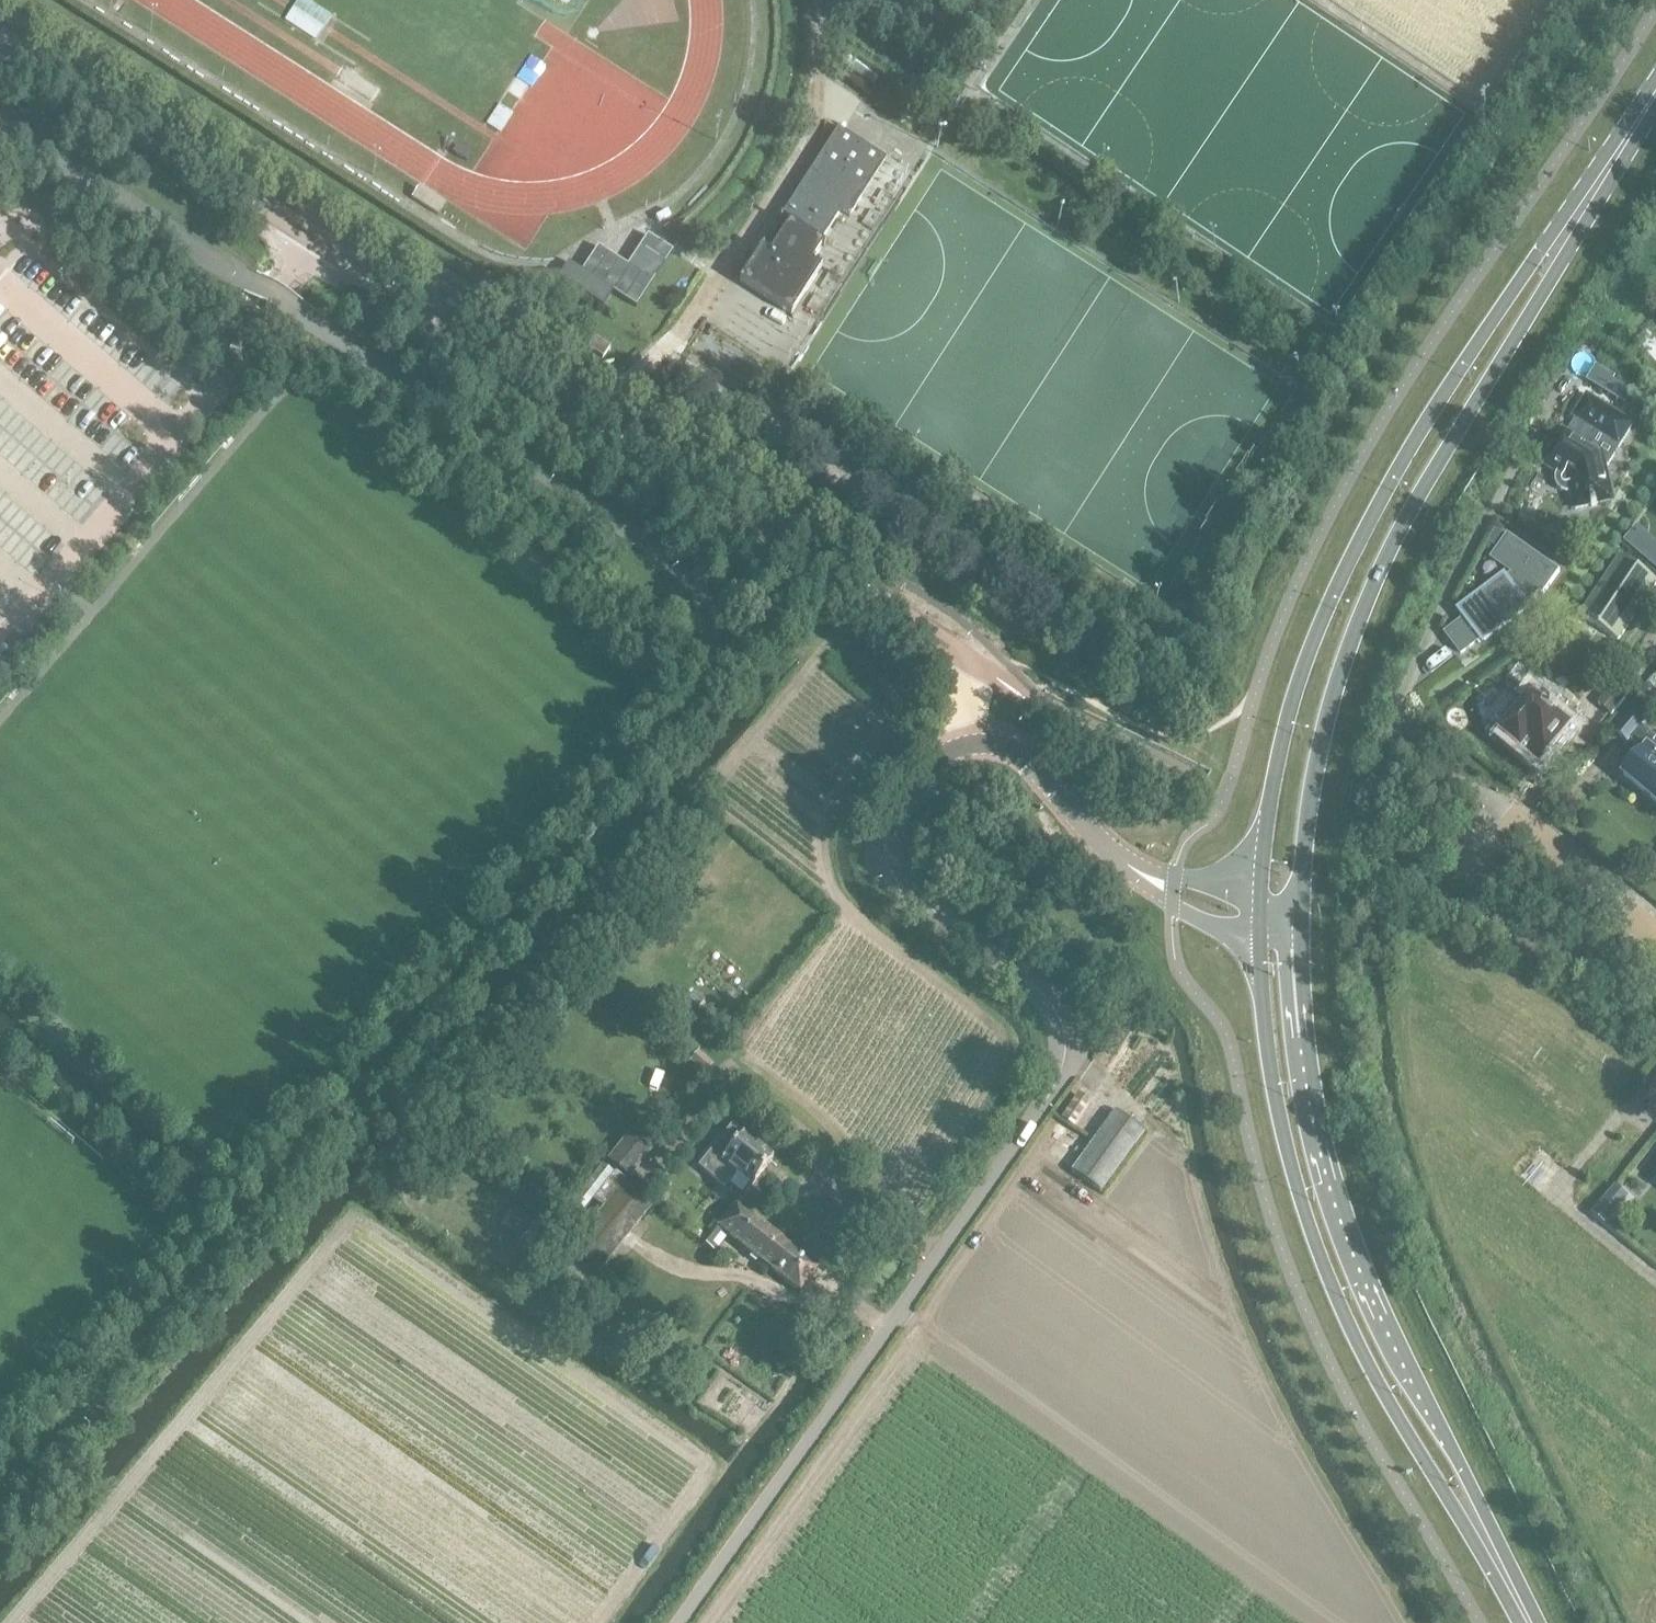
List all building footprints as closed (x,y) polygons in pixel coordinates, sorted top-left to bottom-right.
[(336,21),(304,0),(301,0),(288,19),(322,42),(336,21)] [(761,248),(740,281),(791,315),(821,269),(811,263),(823,245),(818,242),(838,211),(847,217),(884,159),(836,128),(779,217),(789,223),(770,253),(761,248)] [(672,251),(662,245),(647,235),(627,265),(597,246),(582,271),(568,262),(560,274),(557,277),(564,282),(569,285),(603,306),(612,292),(636,307),(672,251)] [(601,358),(608,347),(593,337),(586,348),(601,358)] [(1587,380),(1627,402),(1636,387),(1595,364),(1587,380)] [(1564,432),(1544,464),(1558,472),(1556,477),(1555,483),(1558,487),(1562,491),(1567,493),(1572,493),(1576,508),(1612,500),(1605,467),(1608,466),(1634,425),(1632,423),(1619,415),(1587,395),(1573,417),(1576,419),(1566,434),(1564,432)] [(1655,566),(1655,539),(1637,523),(1624,539),(1655,566)] [(1459,620),(1443,633),(1459,655),(1476,643),(1478,646),(1527,608),(1523,604),(1536,594),(1540,597),(1559,571),(1506,534),(1488,558),(1509,573),(1453,613),(1459,620)] [(1655,587),(1655,570),(1624,549),(1580,616),(1620,642),(1655,587)] [(1612,715),(1627,698),(1612,685),(1598,703),(1612,715)] [(1569,743),(1561,735),(1567,727),(1557,719),(1569,705),(1556,694),(1544,708),(1533,699),(1521,713),(1511,704),(1496,721),(1506,730),(1503,733),(1521,748),(1525,743),(1542,757),(1552,746),(1561,753),(1569,743)] [(1651,742),(1655,738),(1639,725),(1644,720),(1634,711),(1618,730),(1628,739),(1630,736),(1639,743),(1626,759),(1632,764),(1623,774),(1655,801),(1655,746),(1651,742)] [(1527,888),(1532,881),(1522,872),(1516,879),(1527,888)] [(1573,1015),(1569,1022),(1581,1028),(1589,1012),(1577,1006),(1573,1015)] [(1561,1040),(1553,1056),(1565,1062),(1572,1046),(1561,1040)] [(1072,1127),(1087,1102),(1076,1095),(1060,1120),(1072,1127)] [(1095,1129),(1104,1115),(1088,1105),(1079,1119),(1095,1129)] [(1100,1192),(1141,1134),(1111,1113),(1070,1171),(1100,1192)] [(749,1186),(772,1158),(729,1126),(697,1166),(723,1187),(733,1174),(749,1186)] [(630,1178),(654,1148),(631,1129),(607,1160),(630,1178)] [(1541,1191),(1561,1167),(1541,1150),(1521,1175),(1541,1191)] [(599,1273),(656,1202),(626,1178),(625,1179),(615,1171),(613,1173),(604,1166),(567,1212),(577,1220),(593,1199),(603,1207),(569,1249),(599,1273)] [(1592,1207),(1607,1222),(1632,1197),(1618,1182),(1592,1207)] [(727,1237),(734,1243),(796,1293),(816,1269),(734,1203),(714,1228),(717,1230),(705,1244),(715,1252),(727,1237)] [(1580,1481),(1572,1485),(1577,1497),(1585,1493),(1580,1481)] [(1598,1518),(1590,1522),(1596,1534),(1604,1530),(1598,1518)] [(1604,1530),(1596,1534),(1602,1546),(1610,1542),(1604,1530)] [(1645,1539),(1655,1561),(1655,1534),(1645,1539)] [(1621,1566),(1613,1570),(1619,1582),(1627,1578),(1621,1566)] [(1627,1578),(1619,1582),(1625,1594),(1633,1590),(1627,1578)] [(1639,1602),(1631,1605),(1637,1617),(1645,1613),(1639,1602)]
